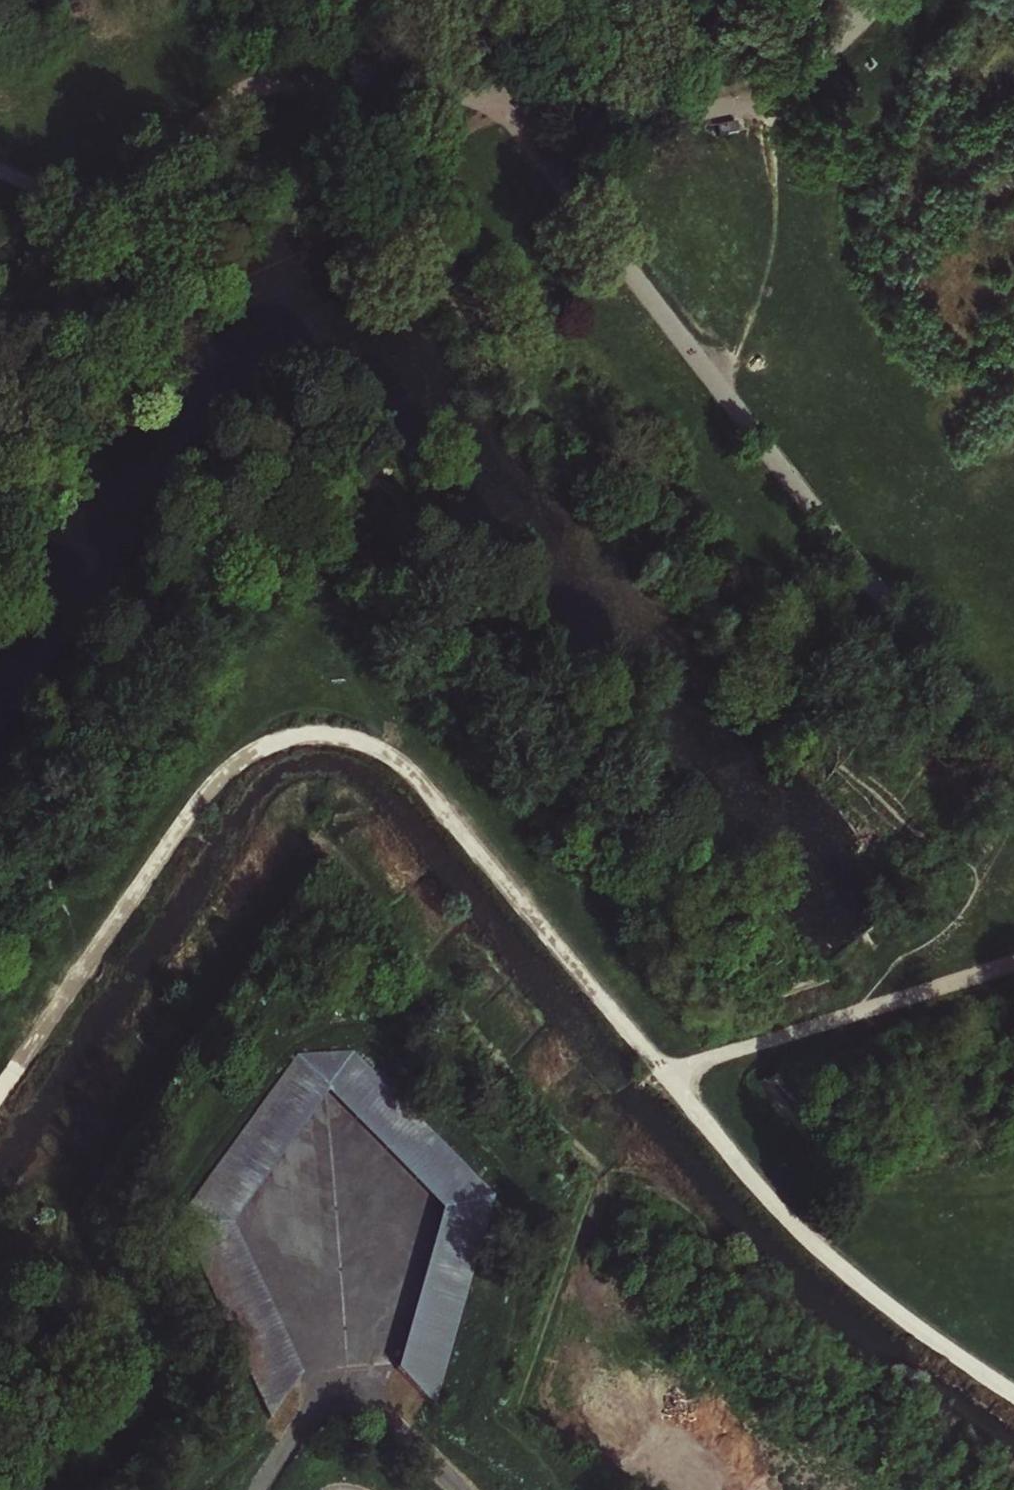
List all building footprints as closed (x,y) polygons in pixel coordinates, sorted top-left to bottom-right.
[(269,1421),(300,1375),(235,1226),(327,1095),(441,1211),(396,1370),(435,1410),(493,1195),(350,1052),(296,1056),(177,1222),(269,1421)]
